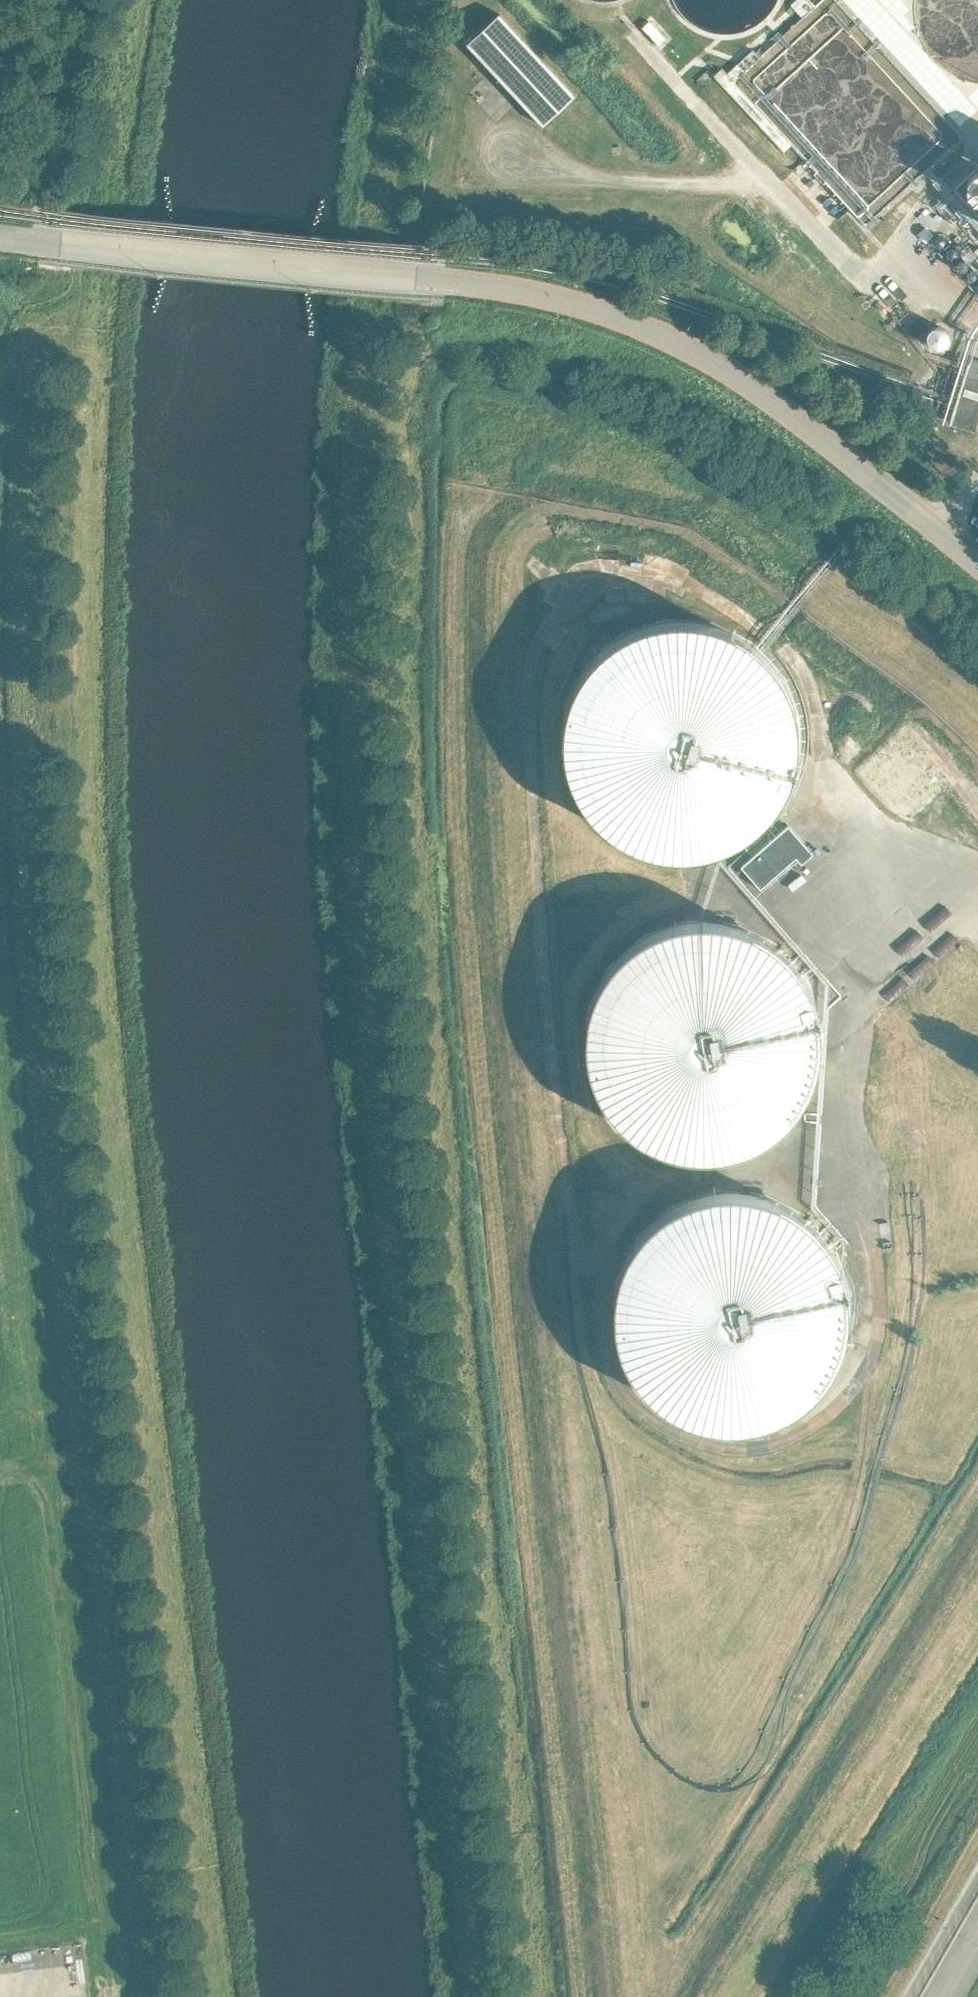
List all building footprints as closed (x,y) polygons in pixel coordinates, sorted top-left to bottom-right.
[(576,95),(500,13),(466,44),(542,126),(576,95)] [(960,202),(977,222),(977,193),(974,189),(960,202)] [(965,375),(950,423),(975,431),(977,420),(977,379),(965,375)] [(807,742),(808,730),(807,719),(805,705),(803,694),(798,681),(792,669),(785,657),(778,648),(771,640),(762,632),(749,623),(740,617),(727,611),(717,608),(701,604),(691,602),(679,602),(668,602),(655,604),(644,607),(631,611),(619,617),(610,622),(599,630),(589,639),(580,649),(573,659),(565,671),(561,681),(556,694),(554,704),(552,715),(551,728),(551,741),(553,755),(556,765),(560,778),(564,786),(570,797),(579,810),(586,818),(594,826),(605,834),(616,841),(630,848),(640,852),(653,855),(664,857),(675,858),(686,858),(702,856),(715,853),(725,850),(735,845),(749,837),(758,831),(767,824),(775,816),(785,803),(792,792),(798,779),(802,766),(805,756),(807,742)] [(788,824),(741,866),(761,888),(796,857),(801,863),(813,853),(788,824)] [(828,1043),(829,1032),(828,1021),(826,1007),(824,996),(819,983),(813,971),(806,959),(799,950),(792,942),(784,934),(770,924),(761,919),(749,913),(738,909),(722,905),(712,904),(700,904),(689,904),(676,906),(665,908),(653,913),(640,918),(631,924),(620,932),(610,941),(601,950),(594,960),(586,973),(582,982),(577,995),(575,1006),(573,1016),(572,1030),(572,1043),(574,1056),(577,1067),(581,1080),(585,1087),(591,1099),(600,1112),(607,1120),(615,1127),(626,1136),(637,1143),(651,1150),(661,1153),(674,1157),(685,1159),(696,1160),(707,1159),(723,1158),(736,1155),(746,1151),(756,1147),(770,1139),(779,1132),(788,1125),(796,1117),(806,1105),(813,1093),(819,1081),(823,1068),(826,1057),(828,1043)] [(853,1315),(854,1304),(854,1293),(852,1279),(849,1268),(844,1255),(839,1243),(831,1231),(825,1222),(817,1214),(809,1206),(796,1196),(786,1191),(774,1185),(764,1181),(748,1178),(737,1176),(726,1176),(715,1176),(701,1178),(691,1180),(678,1185),(666,1190),(656,1196),(645,1204),(635,1213),(626,1222),(619,1232),(612,1245),(607,1254),(603,1267),(600,1278),(598,1289),(597,1302),(598,1315),(600,1328),(602,1339),(607,1352),(610,1359),(616,1371),(626,1384),(633,1392),(641,1399),(651,1408),(662,1415),(676,1422),(686,1426),(699,1429),(710,1431),(721,1432),(732,1432),(748,1430),(761,1427),(772,1423),(782,1419),(796,1411),(805,1404),(813,1397),(821,1389),(831,1377),(838,1365),(844,1353),(849,1340),(851,1329),(853,1315)]
